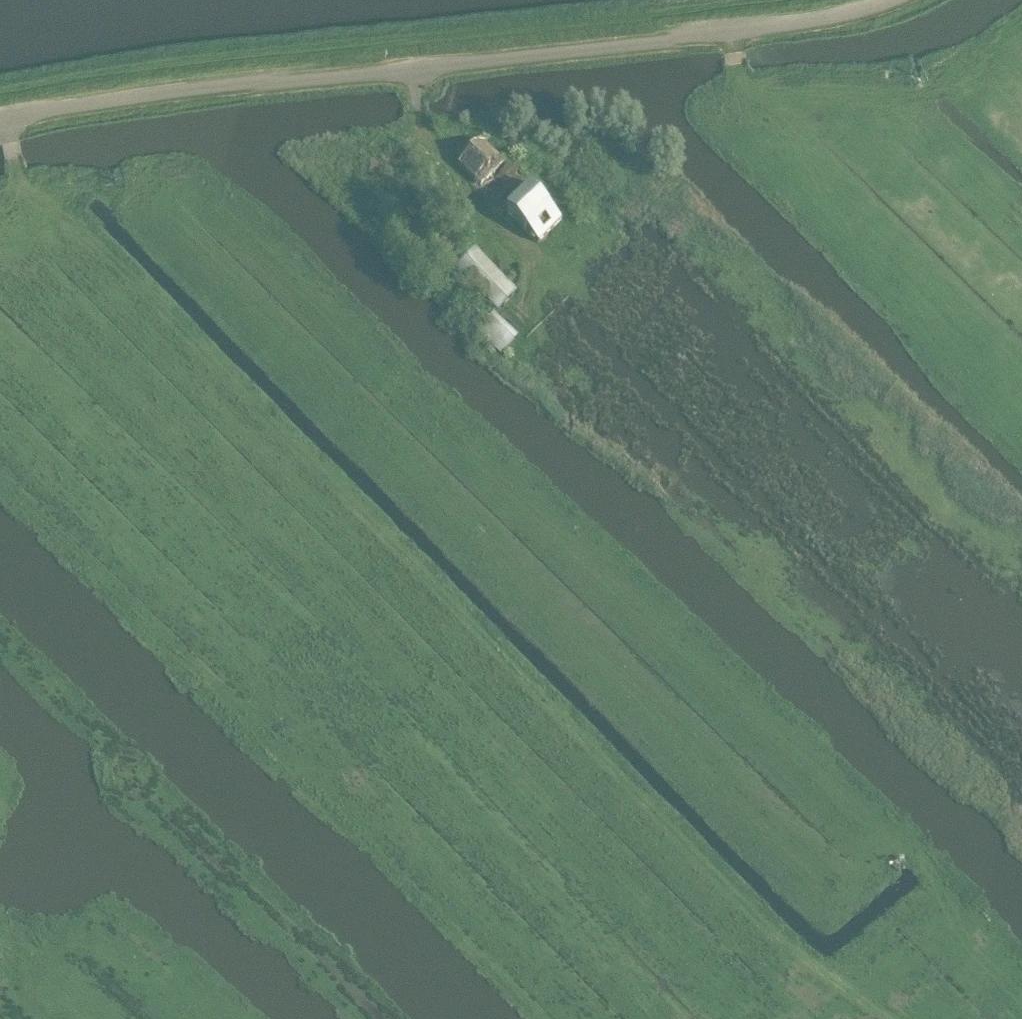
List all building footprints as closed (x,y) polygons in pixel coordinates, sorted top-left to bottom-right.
[(487,195),(514,221),(536,243),(560,221),(538,198),(480,140),(468,152),(456,165),(487,195)] [(455,268),(497,312),(516,291),(474,248),(455,268)] [(517,334),(494,311),(476,330),(500,353),(517,334)]
